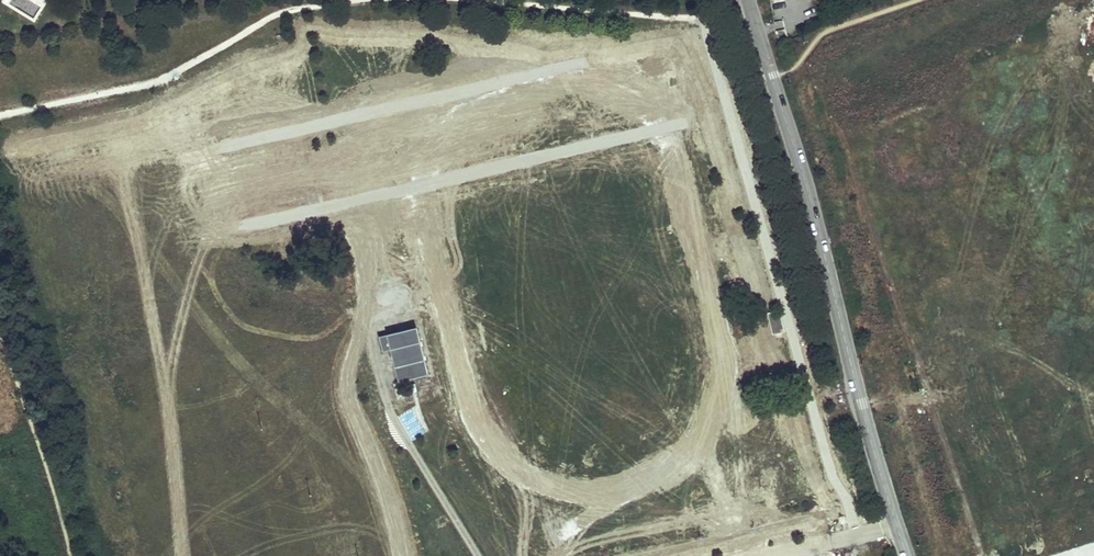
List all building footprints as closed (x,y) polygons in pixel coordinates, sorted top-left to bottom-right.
[(403,157),(418,156),(417,145),(403,146),(403,157)] [(769,315),(773,334),(783,331),(779,313),(769,315)] [(415,326),(379,336),(382,350),(389,348),(399,387),(409,384),(411,392),(416,391),(413,378),(427,375),(415,326)] [(731,413),(733,423),(748,420),(747,410),(731,413)] [(557,532),(546,538),(555,551),(565,545),(557,532)]
